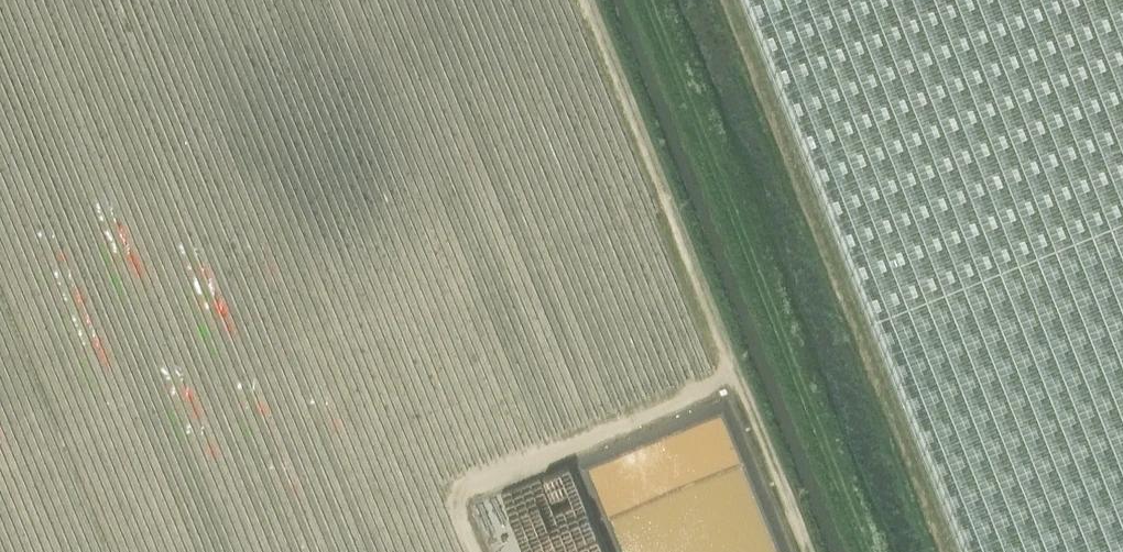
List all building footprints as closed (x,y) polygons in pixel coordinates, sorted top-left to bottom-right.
[(966,551),(1122,551),(1122,0),(747,0),(966,551)] [(724,415),(587,463),(597,492),(624,483),(626,489),(637,485),(641,495),(665,487),(661,475),(703,460),(705,467),(738,456),(724,415)]
